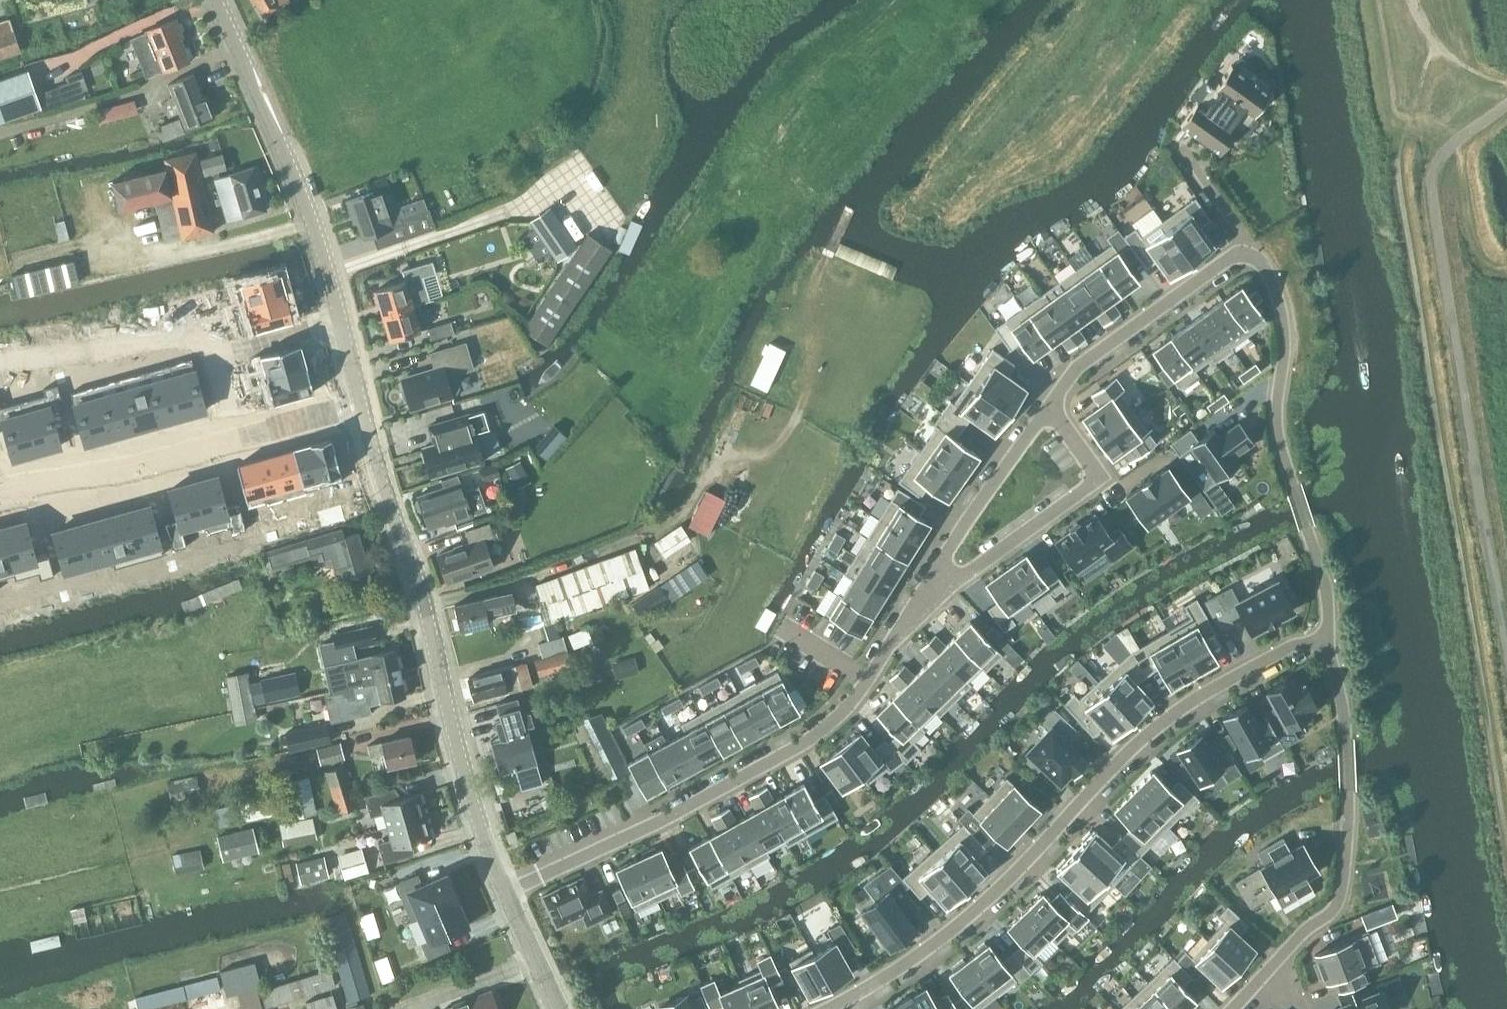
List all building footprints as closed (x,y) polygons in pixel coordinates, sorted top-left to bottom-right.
[(264,17),(290,2),(289,0),(254,0),(264,17)] [(146,31),(147,33),(132,39),(145,71),(146,72),(147,73),(148,74),(149,74),(151,74),(152,74),(153,74),(162,70),(163,71),(190,60),(181,37),(183,36),(176,19),(146,31)] [(20,48),(15,33),(0,39),(0,55),(20,48)] [(1197,102),(1180,125),(1182,126),(1218,152),(1219,153),(1224,146),(1227,148),(1234,139),(1231,137),(1236,130),(1235,129),(1234,129),(1231,127),(1244,108),(1253,114),(1252,114),(1254,115),(1270,92),(1231,64),(1217,83),(1220,86),(1204,108),(1197,102)] [(0,80),(0,121),(40,107),(28,70),(0,80)] [(169,84),(173,96),(169,98),(172,105),(176,103),(186,128),(215,116),(207,95),(203,96),(194,74),(169,84)] [(75,86),(60,90),(65,106),(80,101),(75,86)] [(116,105),(96,110),(100,122),(119,117),(116,105)] [(163,140),(185,132),(180,118),(158,126),(163,140)] [(120,208),(156,200),(165,242),(214,231),(196,152),(164,158),(167,168),(113,181),(120,208)] [(222,153),(201,160),(206,175),(227,169),(222,153)] [(215,178),(220,197),(215,199),(217,205),(222,203),(228,222),(267,210),(253,167),(215,178)] [(347,201),(355,223),(358,222),(363,237),(385,230),(392,227),(379,189),(347,201)] [(1195,197),(1162,221),(1192,262),(1202,255),(1204,257),(1213,250),(1212,248),(1214,246),(1200,226),(1211,219),(1195,197)] [(552,252),(557,260),(577,246),(550,206),(530,220),(536,228),(522,237),(539,262),(552,252)] [(401,218),(403,224),(392,227),(385,230),(389,244),(436,228),(429,208),(401,218)] [(64,219),(54,222),(59,241),(69,238),(64,219)] [(1170,278),(1192,262),(1162,221),(1141,236),(1140,237),(1157,260),(1170,278)] [(1140,237),(1141,236),(1138,231),(1125,240),(1129,245),(1135,254),(1146,268),(1157,260),(1140,237)] [(612,249),(588,233),(523,329),(547,345),(612,249)] [(1112,243),(1094,256),(1121,294),(1139,281),(1125,261),(1118,252),(1112,243)] [(1125,261),(1135,254),(1129,245),(1118,252),(1125,261)] [(1121,294),(1094,256),(1076,269),(1112,319),(1120,313),(1111,301),(1121,294)] [(80,281),(74,257),(12,272),(18,297),(80,281)] [(406,281),(375,290),(383,315),(419,304),(432,300),(425,275),(436,272),(433,261),(410,268),(402,270),(406,281)] [(1104,325),(1112,319),(1076,269),(1058,281),(1085,319),(1095,312),(1104,325)] [(280,274),(241,285),(248,308),(287,297),(280,274)] [(1076,326),(1085,319),(1058,281),(1041,294),(1077,344),(1085,339),(1085,338),(1076,326)] [(1267,321),(1254,304),(1248,295),(1242,286),(1223,299),(1249,335),(1267,321)] [(1248,295),(1254,304),(1261,299),(1255,290),(1248,295)] [(1041,294),(1023,307),(1050,344),(1060,337),(1069,350),(1077,344),(1041,294)] [(287,297),(248,308),(249,313),(255,332),(293,321),(287,297)] [(1223,299),(1206,312),(1231,347),(1232,347),(1249,335),(1223,299)] [(419,304),(383,315),(390,340),(421,331),(416,316),(422,314),(419,304)] [(1021,342),(1032,358),(1050,344),(1023,307),(994,328),(1010,350),(1021,342)] [(197,311),(189,313),(192,324),(200,321),(197,311)] [(1231,347),(1206,312),(1188,324),(1212,358),(1211,358),(1214,362),(1233,349),(1232,347),(1231,347)] [(200,321),(192,324),(194,334),(203,331),(200,321)] [(428,328),(431,340),(454,333),(451,321),(428,328)] [(192,324),(184,326),(187,336),(194,334),(192,324)] [(1196,370),(1211,358),(1212,358),(1188,324),(1170,337),(1195,371),(1196,370)] [(1195,371),(1170,337),(1152,350),(1179,388),(1199,374),(1196,370),(1195,371)] [(1085,339),(1077,344),(1081,350),(1089,344),(1085,339)] [(411,409),(452,396),(451,393),(456,392),(459,387),(455,374),(474,368),(466,342),(430,353),(435,368),(402,378),(404,386),(402,390),(405,399),(409,401),(411,409)] [(762,388),(768,391),(785,350),(769,342),(762,358),(750,382),(762,388)] [(300,345),(261,356),(268,379),(307,368),(300,345)] [(993,349),(985,360),(1007,375),(1015,364),(993,349)] [(985,360),(969,382),(1011,411),(1027,389),(1007,375),(985,360)] [(1261,370),(1255,363),(1247,369),(1252,376),(1261,370)] [(307,368),(268,379),(274,402),(313,392),(307,368)] [(1243,382),(1252,376),(1247,369),(1238,375),(1243,382)] [(194,371),(171,377),(181,415),(205,409),(194,371)] [(171,377),(146,384),(156,422),(181,415),(171,377)] [(1100,405),(1082,417),(1097,438),(1134,411),(1120,392),(1124,389),(1115,377),(1092,394),(1100,405)] [(217,382),(209,385),(212,395),(220,392),(217,382)] [(951,400),(942,412),(946,415),(963,428),(971,417),(995,434),(998,429),(1000,430),(1010,417),(1008,415),(1011,411),(969,382),(954,403),(951,400)] [(65,383),(56,385),(59,395),(68,392),(65,383)] [(146,384),(121,391),(132,429),(156,422),(146,384)] [(56,385),(43,389),(48,407),(50,414),(63,410),(59,395),(56,385)] [(121,391),(97,398),(108,436),(132,429),(121,391)] [(220,392),(212,395),(215,405),(223,402),(220,392)] [(1224,393),(1215,399),(1220,406),(1229,400),(1224,393)] [(97,398),(74,404),(84,442),(108,436),(97,398)] [(1220,406),(1215,399),(1207,405),(1212,412),(1220,406)] [(1180,403),(1173,409),(1178,416),(1186,411),(1180,403)] [(48,407),(25,413),(36,451),(59,444),(50,414),(48,407)] [(1137,456),(1160,439),(1151,428),(1148,430),(1134,411),(1097,438),(1111,458),(1129,445),(1137,456)] [(432,447),(421,451),(430,479),(481,463),(472,435),(487,430),(481,412),(466,417),(466,416),(426,429),(432,447)] [(937,427),(922,448),(963,478),(979,455),(956,438),(963,428),(946,415),(942,412),(933,424),(937,427)] [(25,413),(1,420),(12,458),(36,451),(25,413)] [(1189,429),(1170,443),(1179,455),(1192,446),(1217,480),(1239,464),(1234,456),(1253,442),(1239,422),(1219,436),(1214,428),(1197,440),(1189,429)] [(564,435),(551,423),(530,447),(543,459),(564,435)] [(331,439),(312,444),(322,478),(341,473),(331,439)] [(312,444),(294,449),(303,483),(322,478),(312,444)] [(922,448),(906,470),(928,486),(947,500),(963,478),(922,448)] [(294,449),(275,455),(284,489),(303,483),(294,449)] [(275,455),(256,460),(266,494),(284,489),(275,455)] [(256,460),(237,465),(247,499),(266,494),(256,460)] [(505,469),(515,489),(530,481),(520,461),(505,469)] [(481,468),(485,480),(500,475),(496,463),(481,468)] [(1174,476),(1167,467),(1151,478),(1150,477),(1142,483),(1142,484),(1127,496),(1148,525),(1187,497),(1192,503),(1203,495),(1184,469),(1174,476)] [(906,470),(898,481),(920,497),(928,486),(906,470)] [(464,491),(460,481),(458,474),(441,480),(443,487),(418,496),(429,528),(453,520),(454,522),(476,514),(468,490),(464,491)] [(216,476),(193,483),(204,521),(227,514),(225,507),(216,476)] [(193,483),(170,489),(179,519),(181,527),(204,521),(193,483)] [(891,498),(879,517),(918,542),(930,523),(918,515),(924,505),(897,488),(891,498)] [(707,534),(724,499),(706,490),(689,526),(707,534)] [(847,499),(856,505),(861,497),(851,492),(847,499)] [(852,512),(856,505),(847,499),(843,507),(852,512)] [(238,503),(225,507),(227,514),(232,531),(245,528),(238,503)] [(341,504),(330,508),(332,515),(343,512),(341,504)] [(149,505),(126,512),(136,550),(159,543),(149,505)] [(330,508),(318,511),(321,519),(332,515),(330,508)] [(126,512),(101,518),(112,556),(136,550),(126,512)] [(343,512),(332,515),(334,523),(345,519),(343,512)] [(1106,550),(1113,560),(1132,546),(1120,528),(1110,535),(1095,514),(1080,524),(1079,523),(1069,530),(1070,531),(1056,542),(1077,571),(1106,550)] [(332,515),(321,519),(323,526),(334,523),(332,515)] [(879,517),(867,536),(907,560),(918,542),(879,517)] [(101,518),(77,525),(87,563),(112,556),(101,518)] [(849,518),(846,523),(854,528),(857,523),(849,518)] [(179,519),(165,523),(173,548),(186,544),(181,527),(179,519)] [(24,522),(0,528),(11,566),(34,560),(32,552),(24,522)] [(447,583),(493,567),(484,539),(494,536),(489,522),(466,530),(470,543),(438,554),(447,583)] [(77,525),(53,532),(64,570),(87,563),(77,525)] [(681,526),(654,544),(664,558),(690,540),(681,526)] [(0,528),(0,569),(11,566),(0,528)] [(358,532),(338,538),(336,531),(342,530),(341,529),(270,549),(275,567),(313,556),(334,563),(339,579),(373,569),(368,552),(364,553),(358,532)] [(276,530),(266,533),(268,541),(278,538),(276,530)] [(836,532),(832,539),(841,545),(845,537),(836,532)] [(867,536),(856,554),(895,579),(907,560),(867,536)] [(841,545),(832,539),(827,547),(837,552),(841,545)] [(45,548),(32,552),(34,560),(39,577),(52,573),(45,548)] [(544,623),(555,621),(557,620),(625,596),(650,587),(635,548),(610,557),(576,569),(576,571),(535,586),(538,599),(543,621),(544,623)] [(1030,602),(1029,602),(1032,606),(1052,592),(1037,572),(1039,571),(1026,553),(1005,568),(1019,586),(1030,602)] [(844,573),(852,579),(853,578),(884,597),(895,579),(856,554),(844,573)] [(175,559),(166,561),(169,571),(177,568),(175,559)] [(708,576),(698,559),(632,602),(640,615),(668,597),(671,601),(708,576)] [(1037,572),(1052,592),(1054,595),(1066,586),(1049,563),(1039,571),(1037,572)] [(1011,615),(1029,602),(1030,602),(1019,586),(1005,568),(985,582),(998,600),(999,599),(1011,615)] [(810,577),(820,582),(824,575),(815,570),(810,577)] [(853,578),(852,579),(842,595),(841,596),(872,615),(884,597),(853,578)] [(1223,608),(1215,594),(1203,601),(1219,629),(1231,622),(1229,618),(1240,612),(1250,630),(1266,621),(1266,622),(1276,616),(1276,615),(1292,606),(1290,603),(1292,601),(1285,588),(1282,590),(1275,578),(1234,602),(1223,608)] [(66,588),(58,591),(61,600),(69,598),(66,588)] [(841,596),(842,595),(838,592),(825,613),(860,634),(872,615),(841,596)] [(461,630),(489,623),(487,611),(500,608),(500,609),(515,606),(513,594),(498,597),(498,595),(455,605),(461,630)] [(1190,617),(1168,630),(1194,674),(1218,661),(1204,638),(1216,631),(1197,597),(1183,605),(1190,617)] [(1011,616),(1011,615),(999,599),(998,600),(987,608),(1004,631),(1016,622),(1011,616)] [(308,609),(307,613),(309,617),(313,619),(317,617),(318,613),(316,609),(312,607),(308,609)] [(762,616),(756,626),(762,630),(765,632),(768,627),(776,613),(770,609),(767,607),(762,616)] [(970,621),(953,637),(979,664),(982,667),(986,670),(1002,654),(970,621)] [(334,634),(338,651),(354,647),(376,642),(372,626),(334,634)] [(992,626),(986,633),(994,640),(1000,634),(992,626)] [(1127,626),(1116,632),(1124,642),(1132,636),(1127,626)] [(587,627),(569,635),(573,646),(592,639),(587,627)] [(1194,674),(1168,630),(1131,652),(1148,675),(1158,667),(1170,688),(1194,674)] [(650,632),(644,635),(655,651),(663,646),(658,638),(655,640),(650,632)] [(935,634),(928,641),(964,678),(967,682),(982,667),(979,664),(953,637),(946,645),(935,634)] [(1002,636),(995,642),(1005,652),(1011,645),(1002,636)] [(540,646),(544,657),(534,660),(539,676),(572,666),(564,639),(540,646)] [(928,641),(921,648),(931,659),(923,667),(955,700),(971,685),(967,682),(964,678),(928,641)] [(330,691),(401,675),(395,650),(356,658),(354,647),(338,651),(340,662),(324,666),(330,691)] [(1099,681),(1133,719),(1153,701),(1137,683),(1148,675),(1131,652),(1099,681)] [(746,660),(750,668),(759,663),(755,655),(746,660)] [(635,657),(620,660),(624,675),(638,671),(635,657)] [(741,673),(750,668),(746,660),(736,666),(741,673)] [(521,688),(533,684),(527,662),(469,678),(474,700),(507,691),(505,682),(518,679),(521,688)] [(904,664),(897,671),(933,708),(937,712),(940,715),(955,700),(923,667),(915,675),(904,664)] [(762,690),(779,722),(799,711),(777,671),(762,679),(757,682),(762,690)] [(897,671),(890,678),(900,689),(892,697),(921,727),(922,727),(937,712),(933,708),(897,671)] [(228,676),(227,677),(236,724),(256,720),(258,719),(249,672),(228,676)] [(297,673),(261,681),(266,701),(302,693),(297,673)] [(401,675),(330,691),(325,692),(331,720),(368,712),(366,704),(406,695),(401,675)] [(717,676),(708,681),(712,689),(721,684),(717,676)] [(1268,690),(1279,711),(1268,717),(1284,746),(1298,738),(1291,726),(1309,716),(1306,711),(1317,705),(1305,684),(1302,686),(1298,679),(1291,683),(1289,679),(1268,690)] [(712,689),(708,681),(698,686),(703,694),(712,689)] [(1112,738),(1133,719),(1099,681),(1079,700),(1074,694),(1063,703),(1093,736),(1103,727),(1112,738)] [(762,732),(779,722),(762,690),(757,682),(739,692),(761,732),(762,732)] [(719,702),(742,743),(761,732),(739,692),(719,702)] [(680,697),(670,702),(674,710),(684,705),(680,697)] [(892,697),(876,713),(896,734),(888,742),(904,758),(903,759),(905,761),(920,746),(914,741),(925,730),(922,727),(921,727),(892,697)] [(536,763),(537,763),(527,726),(533,724),(530,712),(522,714),(518,701),(518,699),(496,704),(501,720),(496,721),(500,738),(491,741),(500,772),(515,768),(521,790),(542,784),(536,763)] [(1042,700),(1036,707),(1045,715),(1051,708),(1042,700)] [(674,710),(670,702),(661,707),(665,715),(674,710)] [(719,702),(700,712),(723,753),(742,743),(719,702)] [(1255,720),(1245,703),(1223,715),(1246,757),(1258,751),(1262,758),(1283,747),(1266,714),(1255,720)] [(1060,709),(1057,712),(1063,717),(1066,714),(1060,709)] [(1055,710),(1043,723),(1050,729),(1028,752),(1030,753),(1024,759),(1037,771),(1043,765),(1060,782),(1071,771),(1074,774),(1086,761),(1068,744),(1079,732),(1063,717),(1057,712),(1055,710)] [(681,723),(685,732),(686,731),(704,764),(723,753),(700,712),(681,723)] [(630,770),(626,764),(607,724),(602,713),(586,718),(616,778),(630,770)] [(641,717),(632,722),(636,730),(646,725),(641,717)] [(636,730),(632,722),(623,727),(623,728),(627,735),(636,730)] [(290,751),(330,741),(326,723),(286,733),(290,751)] [(667,741),(685,774),(704,764),(686,731),(685,732),(667,741)] [(860,731),(840,746),(861,774),(860,774),(866,782),(885,767),(888,770),(903,759),(904,758),(888,742),(885,739),(873,748),(860,731)] [(1229,732),(1219,737),(1227,749),(1235,744),(1229,732)] [(1200,783),(1209,776),(1222,768),(1230,780),(1241,772),(1227,752),(1217,759),(1201,734),(1178,750),(1183,758),(1184,760),(1181,762),(1190,775),(1193,773),(1200,783)] [(368,745),(370,757),(384,754),(387,767),(416,761),(410,736),(368,745)] [(665,784),(685,774),(667,741),(648,752),(665,784)] [(324,764),(343,759),(339,745),(320,750),(324,764)] [(840,746),(820,761),(841,789),(860,774),(861,774),(840,746)] [(1178,750),(1170,755),(1176,763),(1183,758),(1178,750)] [(646,795),(665,784),(648,752),(628,763),(646,795)] [(315,753),(286,758),(288,771),(318,765),(315,753)] [(345,766),(325,772),(337,813),(358,808),(345,766)] [(1153,770),(1133,790),(1169,826),(1198,797),(1179,778),(1170,787),(1153,770)] [(196,776),(167,781),(171,799),(200,793),(196,776)] [(312,813),(305,777),(285,782),(292,817),(312,813)] [(1006,777),(989,795),(1023,827),(1039,810),(1040,808),(1006,777)] [(1028,778),(1021,785),(1029,792),(1035,786),(1028,778)] [(804,783),(784,794),(807,835),(838,817),(830,803),(825,793),(813,800),(804,783)] [(387,826),(425,815),(419,793),(397,799),(394,787),(365,796),(371,817),(384,813),(387,826)] [(766,787),(758,792),(783,837),(786,841),(788,845),(807,835),(784,794),(774,800),(766,787)] [(838,799),(833,789),(825,793),(830,803),(838,799)] [(1131,826),(1121,836),(1140,855),(1169,826),(1133,790),(1114,809),(1131,826)] [(757,810),(747,815),(765,847),(767,852),(786,841),(783,837),(758,792),(749,796),(757,810)] [(967,807),(958,817),(963,823),(974,835),(981,843),(987,849),(998,837),(1006,845),(1023,827),(989,795),(973,812),(967,807)] [(278,796),(217,808),(220,825),(281,812),(278,796)] [(729,808),(720,813),(750,866),(769,856),(765,847),(747,815),(736,821),(729,808)] [(719,831),(709,836),(709,837),(732,877),(750,866),(720,813),(712,817),(719,831)] [(384,863),(413,856),(409,843),(432,837),(425,815),(387,826),(391,839),(378,842),(384,863)] [(280,825),(284,845),(317,838),(313,818),(280,825)] [(963,823),(933,850),(966,888),(987,870),(976,858),(987,849),(981,843),(974,835),(963,823)] [(258,850),(251,826),(217,835),(223,859),(258,850)] [(1140,855),(1121,836),(1111,846),(1094,830),(1092,832),(1090,830),(1082,839),(1084,841),(1075,850),(1113,885),(1114,884),(1140,855)] [(709,837),(689,848),(712,888),(732,877),(709,837)] [(1312,888),(1306,878),(1319,870),(1309,852),(1304,855),(1299,847),(1304,844),(1303,843),(1290,850),(1283,837),(1258,852),(1265,865),(1236,882),(1250,906),(1265,897),(1264,895),(1272,890),(1276,896),(1291,887),(1297,897),(1312,888)] [(643,856),(638,858),(658,900),(679,890),(680,894),(694,887),(691,880),(687,871),(682,861),(670,866),(661,847),(656,850),(655,847),(641,853),(643,856)] [(345,877),(368,870),(361,848),(338,855),(345,877)] [(204,867),(200,849),(173,855),(176,873),(204,867)] [(932,850),(902,877),(920,897),(930,889),(946,907),(950,903),(952,905),(965,893),(963,891),(966,888),(933,850),(932,850)] [(1087,913),(1113,885),(1075,850),(1067,859),(1065,857),(1057,866),(1059,868),(1056,870),(1074,886),(1067,894),(1087,913)] [(301,881),(329,875),(325,855),(297,861),(301,881)] [(638,858),(616,868),(635,910),(658,900),(638,858)] [(908,885),(891,865),(879,873),(891,889),(862,910),(890,947),(892,946),(894,949),(907,940),(905,937),(915,929),(906,917),(918,908),(904,888),(908,885)] [(699,877),(695,867),(687,871),(691,880),(699,877)] [(412,921),(418,918),(418,917),(447,904),(456,900),(457,901),(458,900),(447,874),(422,885),(418,874),(396,884),(412,921)] [(600,914),(612,908),(600,885),(590,891),(581,874),(542,894),(558,923),(595,904),(600,914)] [(620,889),(612,892),(617,902),(625,898),(620,889)] [(1085,914),(1087,913),(1067,894),(1065,897),(1067,899),(1058,907),(1043,891),(1027,907),(1059,940),(1069,931),(1072,934),(1088,917),(1085,914)] [(418,917),(418,918),(428,941),(423,944),(429,957),(450,949),(444,936),(467,926),(457,901),(456,900),(447,904),(418,917)] [(626,901),(618,905),(623,915),(631,911),(626,901)] [(1208,939),(1239,967),(1256,949),(1240,934),(1249,924),(1228,905),(1218,916),(1224,922),(1208,939)] [(1011,952),(1030,973),(1043,962),(1034,953),(1050,937),(1056,943),(1059,940),(1027,907),(1007,927),(1021,943),(1011,952)] [(373,911),(361,915),(368,938),(380,935),(373,911)] [(1372,911),(1361,916),(1365,927),(1377,922),(1372,911)] [(370,995),(345,912),(324,917),(348,1001),(370,995)] [(813,953),(831,985),(853,973),(842,954),(855,947),(840,922),(827,929),(833,941),(813,952),(813,953)] [(1335,982),(1340,993),(1369,981),(1365,970),(1381,964),(1369,933),(1350,941),(1351,942),(1316,956),(1319,964),(1315,965),(1320,979),(1324,977),(1327,985),(1335,982)] [(1236,970),(1239,967),(1208,939),(1192,957),(1186,951),(1177,960),(1177,961),(1192,977),(1191,977),(1194,980),(1204,969),(1222,985),(1225,981),(1228,984),(1238,972),(1236,970)] [(978,951),(969,958),(997,995),(1015,981),(1018,984),(1030,973),(1011,952),(1002,960),(988,943),(986,944),(984,942),(976,948),(978,951)] [(809,997),(831,985),(813,953),(813,952),(811,948),(788,961),(809,997)] [(739,979),(742,985),(753,1008),(773,1008),(779,1006),(770,986),(783,980),(778,971),(770,954),(757,961),(761,969),(739,979)] [(387,955),(375,959),(383,983),(395,979),(387,955)] [(1191,977),(1192,977),(1177,961),(1177,960),(1174,957),(1147,981),(1174,1008),(1185,1008),(1196,999),(1183,985),(1191,977)] [(969,958),(965,961),(963,958),(951,967),(953,970),(949,973),(976,1008),(979,1008),(997,995),(969,958)] [(255,962),(221,971),(228,995),(238,992),(257,987),(261,986),(255,962)] [(786,967),(778,971),(783,980),(791,976),(786,967)] [(331,969),(258,992),(262,1007),(335,986),(331,969)] [(135,998),(138,1008),(145,1008),(186,998),(220,989),(217,976),(183,985),(135,998)] [(739,979),(738,979),(740,983),(720,993),(714,980),(701,986),(711,1008),(719,1008),(724,1007),(725,1008),(753,1008),(742,985),(739,979)] [(1144,1008),(1174,1008),(1147,981),(1132,996),(1144,1008)] [(1335,1008),(1391,1008),(1383,989),(1367,995),(1363,986),(1340,995),(1343,1005),(1335,1008)] [(953,1002),(947,993),(934,1001),(925,987),(911,996),(910,994),(899,1001),(900,1003),(889,1008),(958,1008),(953,1002)] [(444,1008),(498,1008),(491,991),(444,1008)] [(306,1002),(308,1008),(337,1008),(332,994),(306,1002)] [(659,1007),(660,1008),(707,1008),(700,995),(689,1000),(687,994),(659,1007)] [(1132,996),(1131,997),(1118,1008),(1144,1008),(1132,996)] [(953,1002),(958,1008),(963,1008),(967,1006),(961,998),(953,1002)]
